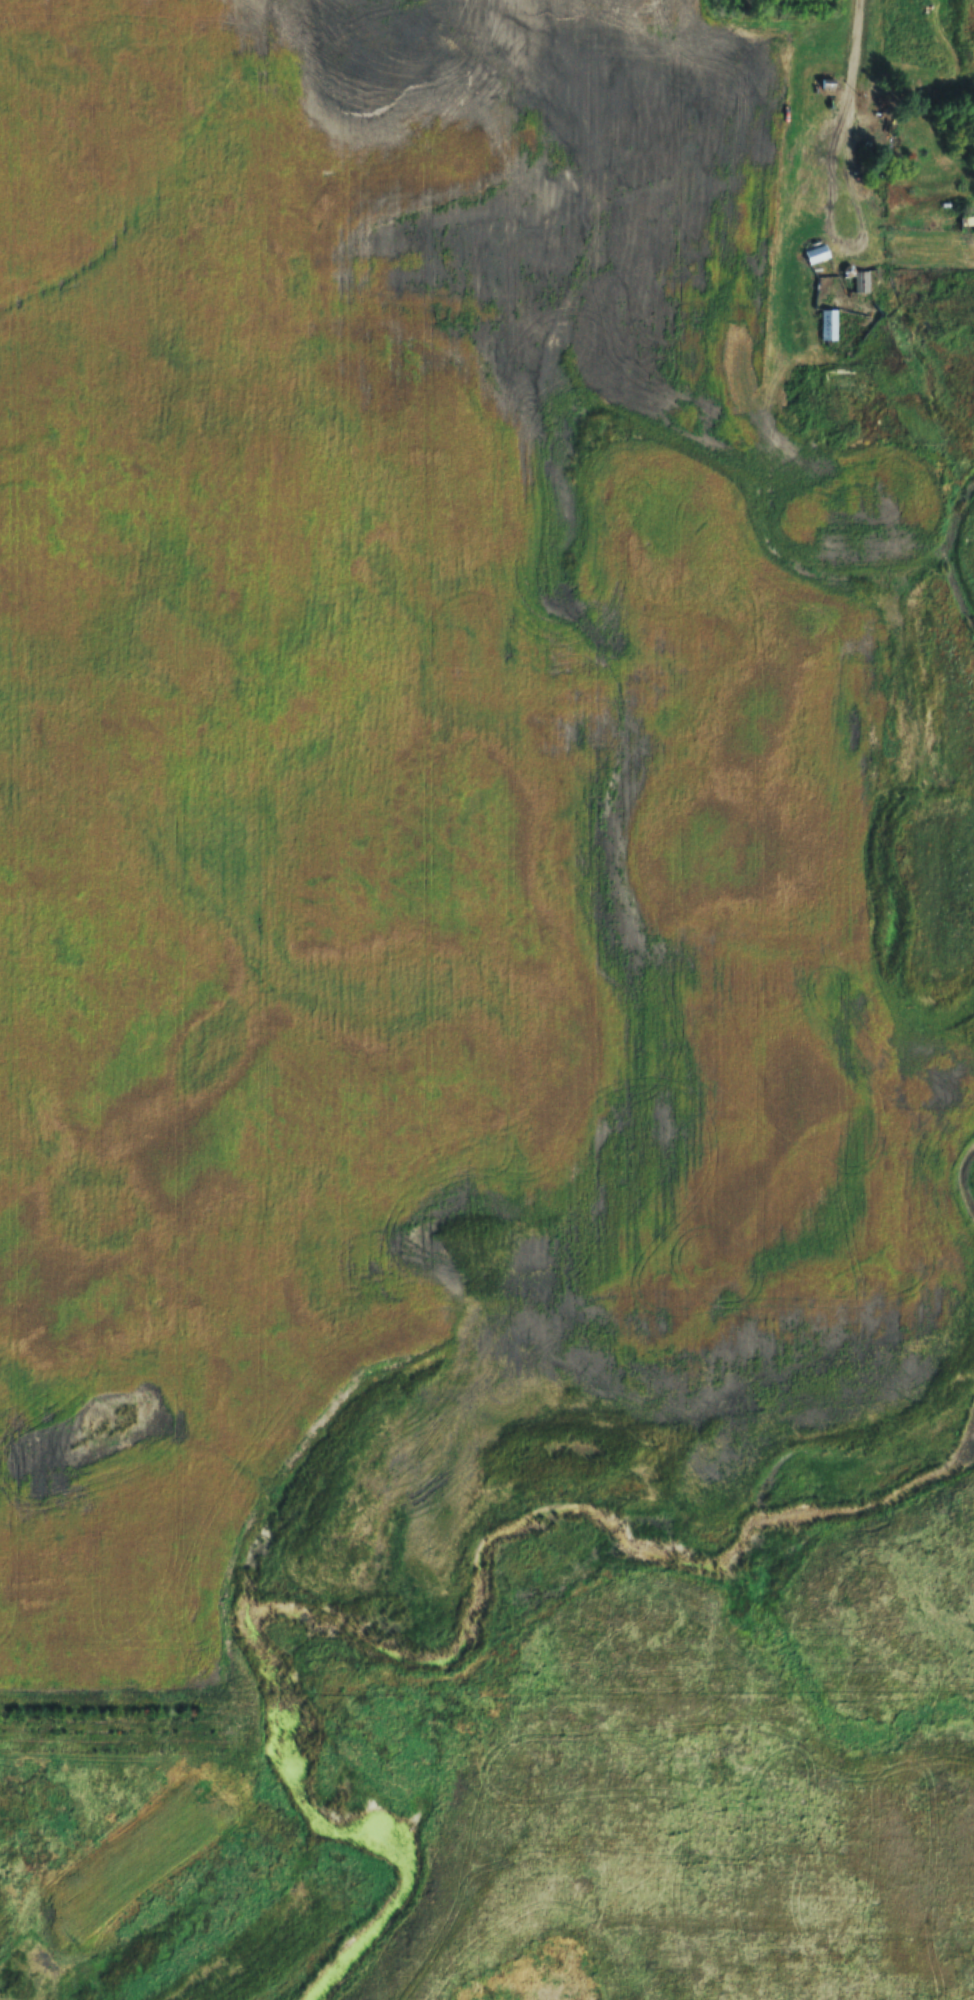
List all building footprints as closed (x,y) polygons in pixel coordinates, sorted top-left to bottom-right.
[(804,253),(808,266),(829,259),(825,246),(804,253)] [(865,273),(853,275),(857,294),(869,292),(865,273)] [(836,342),(836,311),(821,311),(822,342),(836,342)]
